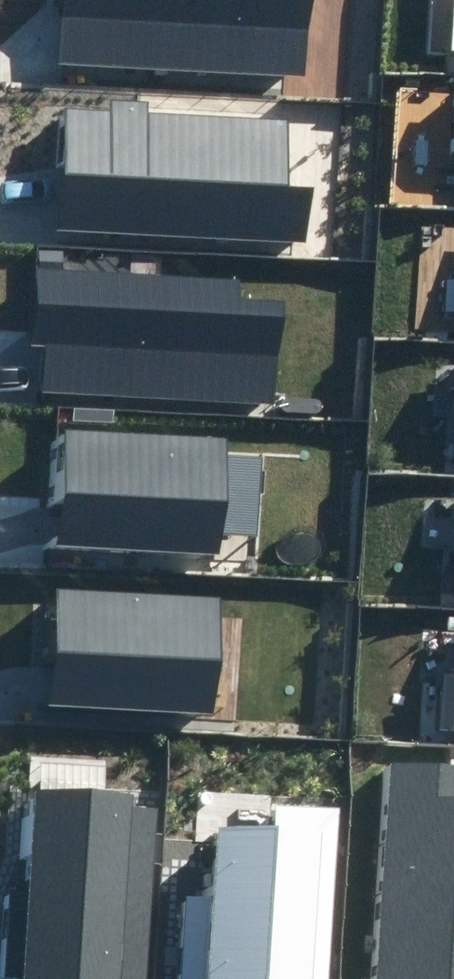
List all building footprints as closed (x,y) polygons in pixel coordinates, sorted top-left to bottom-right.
[(304,75),(308,0),(65,0),(62,63),(304,75)] [(58,226),(312,242),(316,187),(283,185),(287,122),(150,113),(151,101),(112,99),(111,113),(66,110),(58,226)] [(44,394),(276,406),(281,305),(237,302),(238,280),(37,269),(33,344),(47,344),(44,394)] [(60,544),(218,551),(219,531),(261,533),(264,458),(227,457),(228,437),(66,430),(60,544)] [(52,706),(217,712),(221,599),(56,594),(52,706)] [(441,728),(453,728),(453,675),(444,675),(441,728)] [(391,763),(380,978),(453,978),(453,766),(391,763)] [(159,810),(133,808),(134,797),(41,791),(34,897),(13,896),(8,976),(25,977),(24,978),(147,978),(159,810)] [(333,805),(280,803),(280,826),(217,824),(215,898),(178,897),(175,978),(328,978),(333,805)]
